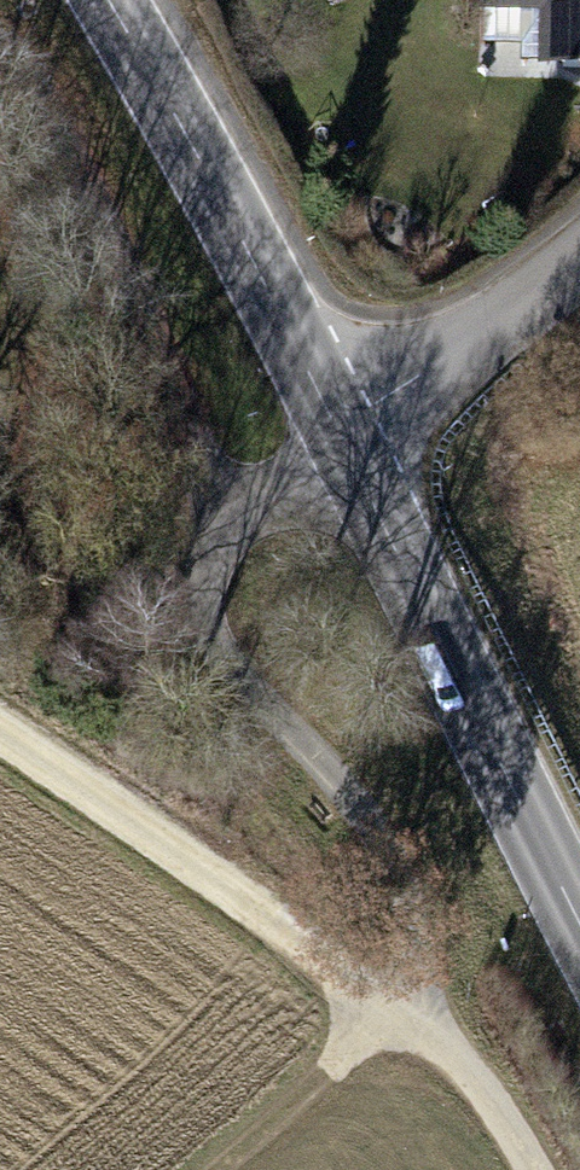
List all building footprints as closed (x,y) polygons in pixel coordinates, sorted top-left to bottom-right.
[(479,28),(543,26),(546,86),(579,85),(579,0),(478,0),(479,28)]
